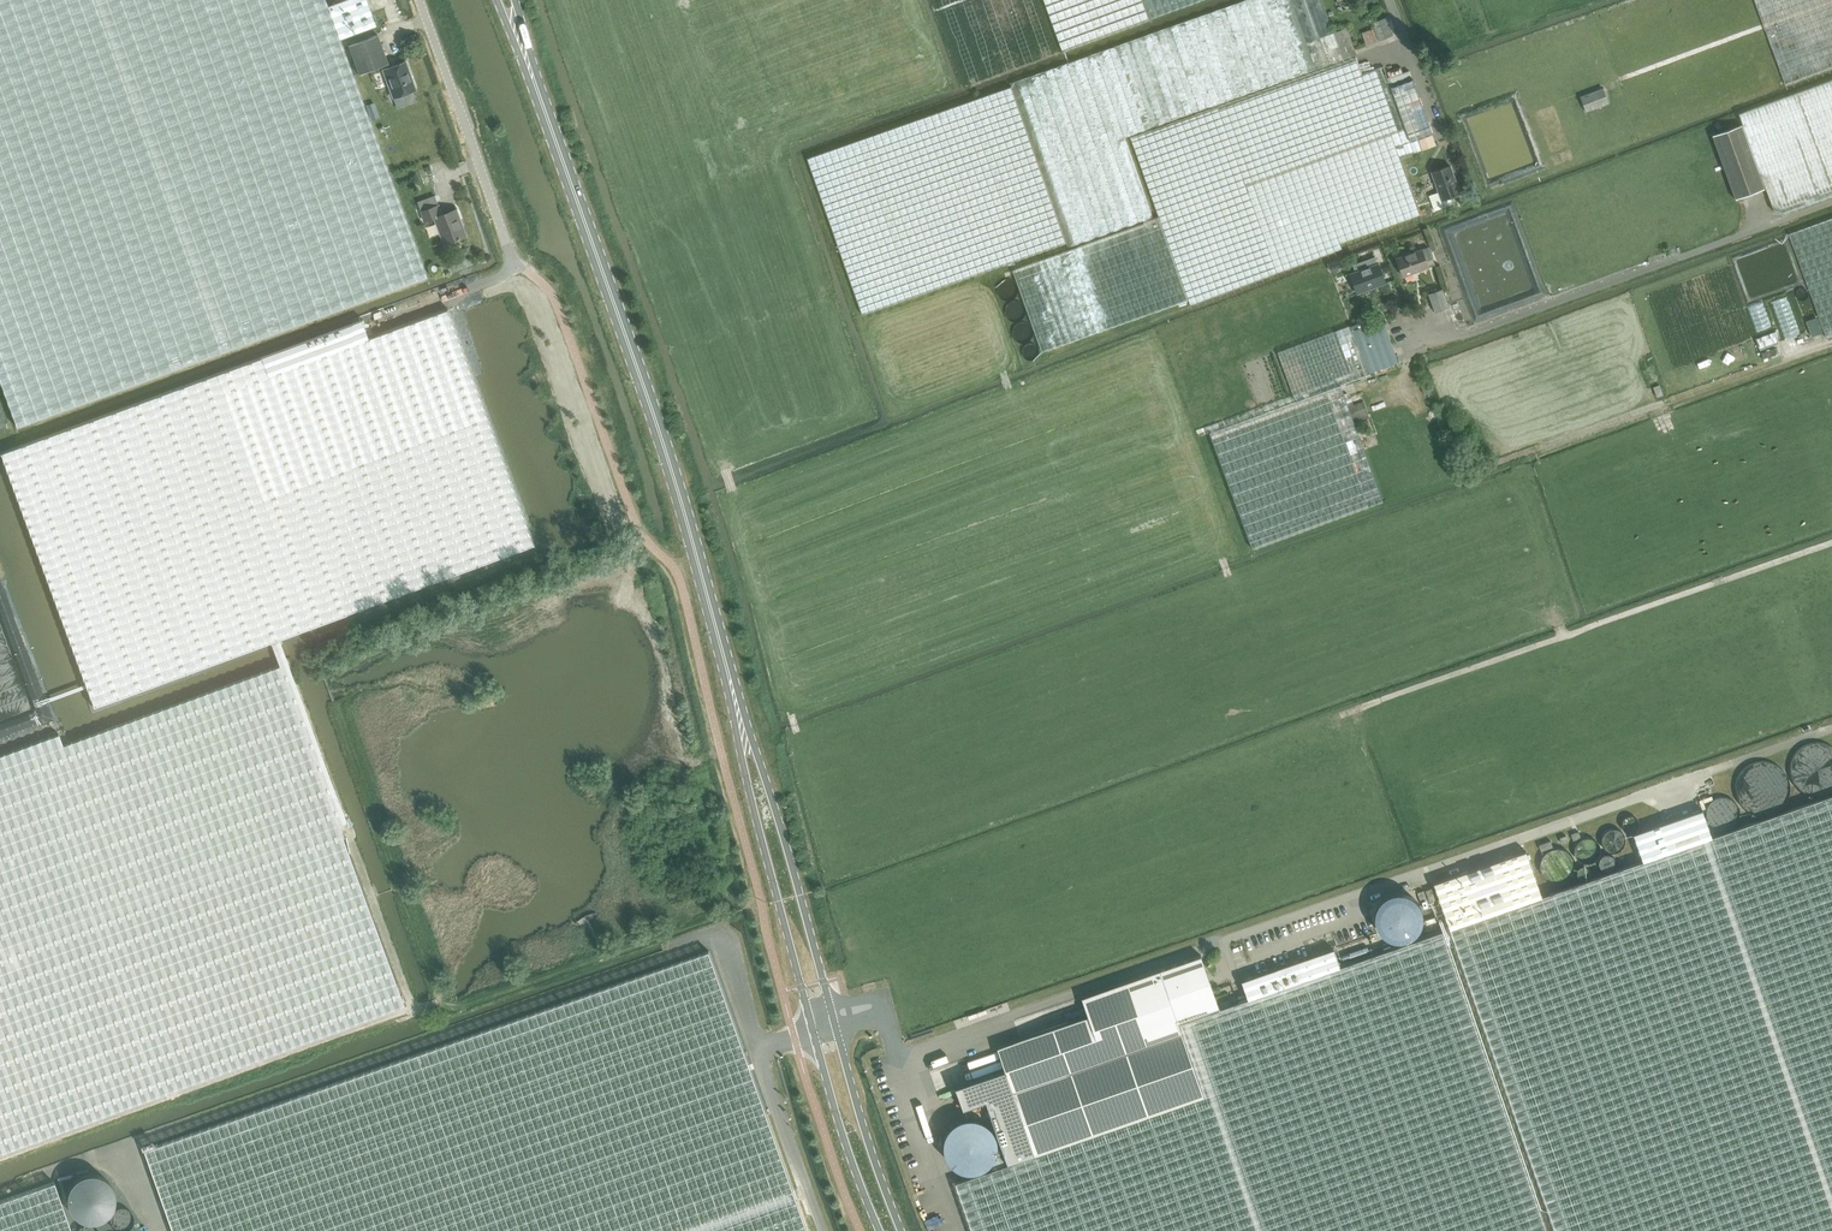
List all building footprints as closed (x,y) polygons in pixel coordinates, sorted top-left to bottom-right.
[(17,427),(427,277),(339,39),(376,25),(366,0),(341,0),(327,5),(325,0),(0,0),(0,380),(17,427)] [(1153,217),(1124,137),(1262,89),(1343,60),(1357,55),(1347,27),(1333,32),(1322,0),(1246,0),(1011,83),(1012,87),(808,159),(863,315),(1067,243),(1068,247),(1153,217)] [(1063,50),(1204,0),(1044,0),(1063,50)] [(1785,85),(1793,82),(1831,68),(1831,0),(1754,0),(1785,85)] [(1379,39),(1393,34),(1387,17),(1372,22),(1379,39)] [(1366,44),(1378,40),(1374,28),(1362,33),(1366,44)] [(388,63),(377,34),(348,45),(359,74),(388,63)] [(1362,74),(1356,58),(1327,68),(1219,107),(1131,138),(1159,217),(1144,222),(1144,224),(1014,270),(1043,352),(1189,299),(1191,305),(1371,238),(1422,219),(1400,157),(1436,145),(1432,133),(1434,133),(1419,92),(1418,92),(1409,70),(1388,77),(1384,67),(1362,74)] [(405,61),(383,69),(393,97),(397,107),(417,100),(413,90),(407,73),(409,73),(405,61)] [(1739,114),(1743,124),(1715,134),(1713,135),(1736,198),(1737,198),(1765,188),(1773,209),(1783,214),(1831,197),(1831,78),(1739,114)] [(1586,111),(1609,103),(1604,89),(1581,96),(1586,111)] [(368,114),(376,111),(374,105),(366,108),(368,114)] [(1450,166),(1432,172),(1439,192),(1429,195),(1434,211),(1454,204),(1451,196),(1460,193),(1450,166)] [(459,220),(461,219),(458,209),(443,214),(439,205),(421,212),(425,221),(435,217),(445,244),(465,237),(459,220)] [(1789,234),(1827,337),(1831,335),(1831,218),(1789,234)] [(1404,276),(1436,264),(1429,247),(1397,258),(1404,276)] [(1378,264),(1375,256),(1354,264),(1356,272),(1351,274),(1358,293),(1386,283),(1378,264)] [(1443,288),(1429,293),(1436,312),(1449,307),(1443,288)] [(410,302),(396,307),(398,312),(412,307),(410,302)] [(363,320),(1,453),(94,706),(270,642),(273,648),(278,662),(279,664),(279,666),(287,663),(287,661),(286,659),(281,645),(279,639),(535,545),(449,309),(370,338),(363,320)] [(1812,336),(1824,332),(1818,316),(1806,321),(1812,336)] [(1296,401),(1210,432),(1252,549),(1384,501),(1354,419),(1349,406),(1341,385),(1366,375),(1369,374),(1368,373),(1398,362),(1382,319),(1369,324),(1367,320),(1351,326),(1351,325),(1350,325),(1278,352),(1293,395),(1296,401)] [(1760,351),(1778,345),(1776,339),(1778,337),(1776,331),(1755,339),(1760,351)] [(1660,384),(1654,387),(1657,396),(1663,394),(1660,384)] [(1658,431),(1662,442),(1668,440),(1664,428),(1658,431)] [(404,1005),(338,825),(346,822),(287,663),(279,666),(63,745),(59,734),(0,755),(0,1153),(404,1005)] [(1526,851),(1434,883),(1450,928),(1340,966),(1334,948),(1276,969),(1277,972),(1282,987),(1248,998),(1238,1002),(1229,1005),(1220,1008),(1179,1023),(1204,1095),(1035,1154),(1008,1164),(993,1169),(956,1182),(973,1230),(1548,1230),(1446,940),(1453,938),(1509,1096),(1556,1230),(1831,1230),(1831,795),(1739,827),(1712,837),(1703,810),(1702,810),(1691,814),(1633,834),(1643,861),(1542,896),(1526,850),(1526,851)] [(1541,851),(1553,847),(1551,840),(1539,845),(1541,851)] [(146,1149),(175,1230),(808,1230),(709,951),(146,1149)] [(1006,1069),(956,1086),(964,1109),(986,1101),(990,1110),(1003,1147),(1001,1148),(991,1165),(993,1169),(1008,1164),(1035,1154),(1204,1095),(1179,1023),(1220,1008),(1216,996),(1208,975),(1201,955),(1160,969),(1082,997),(1088,1015),(1020,1039),(998,1047),(1006,1069)] [(0,1201),(0,1230),(72,1230),(54,1182),(0,1201)]
